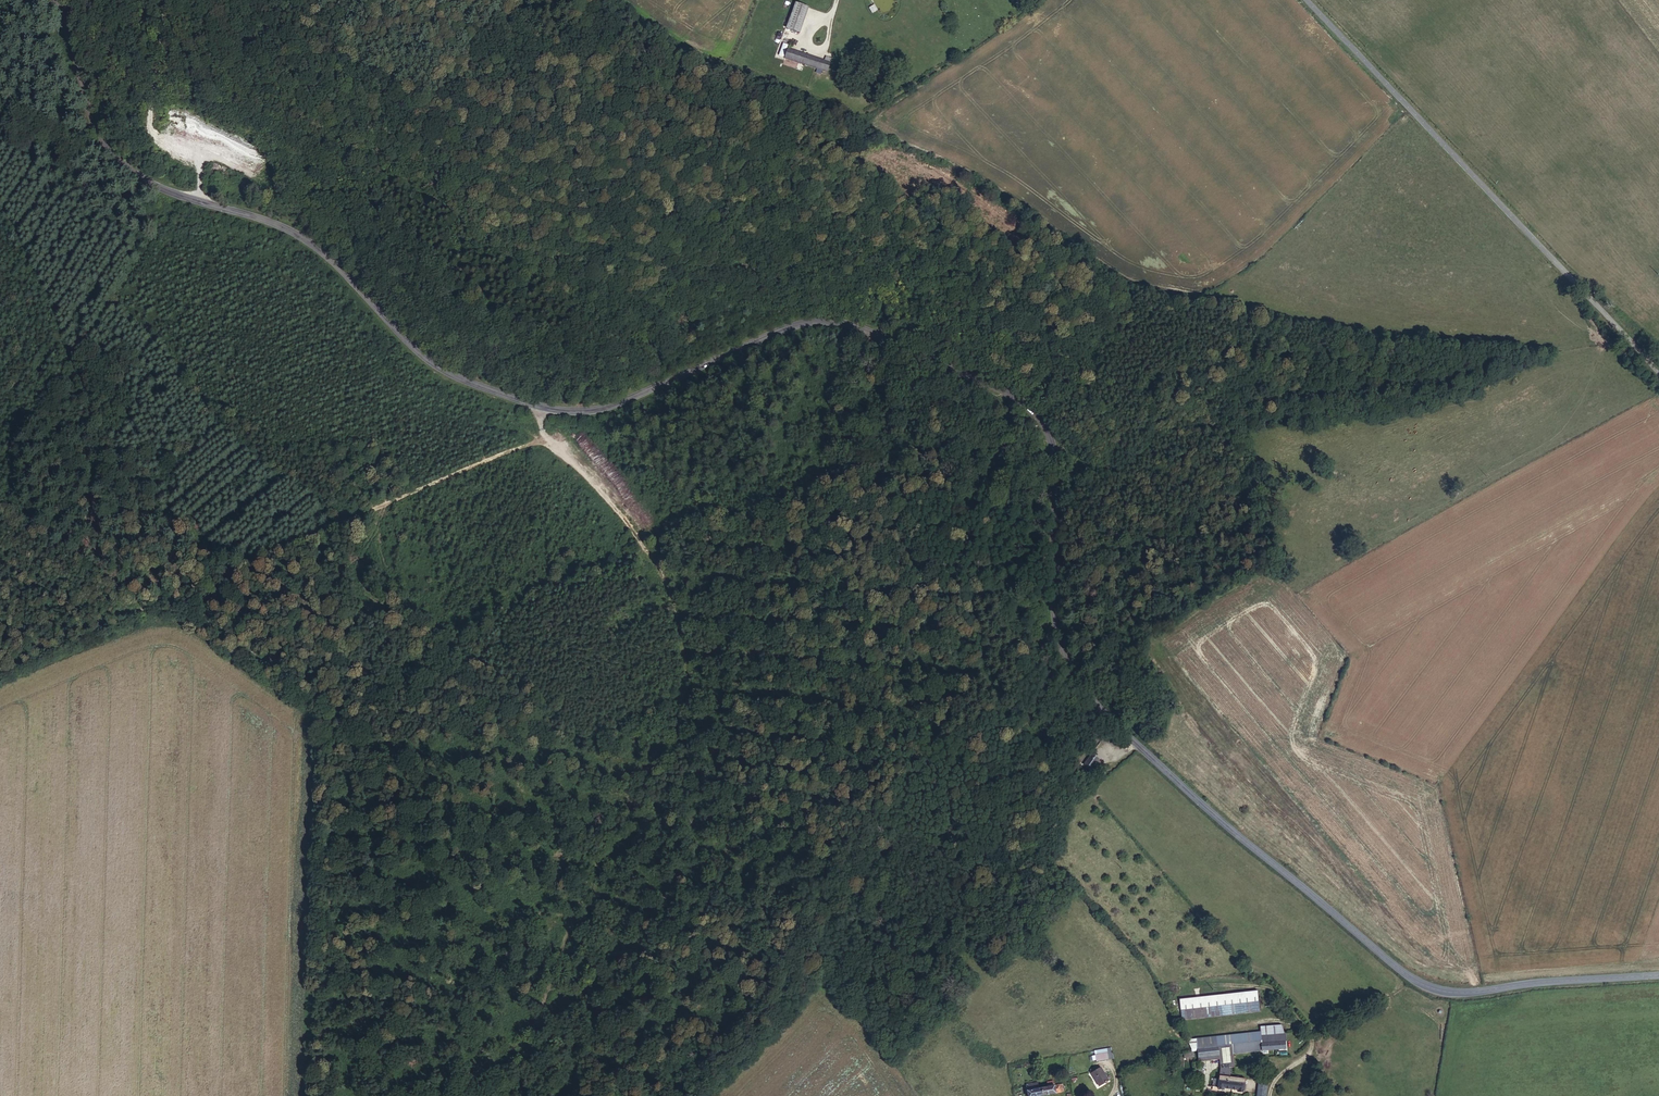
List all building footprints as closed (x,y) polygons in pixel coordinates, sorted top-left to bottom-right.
[(871,13),(878,11),(875,4),(868,7),(871,13)] [(805,17),(792,13),(783,40),(796,44),(805,17)] [(823,82),(826,73),(821,71),(784,59),(782,68),(823,82)] [(1092,752),(1084,764),(1090,769),(1099,757),(1092,752)] [(1179,999),(1182,1020),(1260,1011),(1257,990),(1179,999)] [(1266,1046),(1288,1046),(1288,1036),(1288,1031),(1266,1031),(1265,1024),(1241,1027),(1235,1027),(1221,1029),(1195,1033),(1201,1060),(1202,1064),(1219,1062),(1221,1070),(1219,1082),(1213,1081),(1213,1082),(1219,1083),(1220,1078),(1232,1080),(1234,1064),(1240,1063),(1238,1050),(1266,1046)] [(1116,1054),(1113,1048),(1100,1051),(1103,1058),(1116,1054)] [(1106,1063),(1097,1068),(1106,1082),(1114,1077),(1106,1063)] [(1245,1095),(1245,1094),(1247,1082),(1232,1080),(1220,1078),(1219,1083),(1213,1082),(1212,1089),(1217,1090),(1217,1091),(1224,1092),(1224,1091),(1237,1093),(1237,1094),(1245,1095)] [(1047,1085),(1040,1086),(1041,1093),(1056,1090),(1060,1089),(1059,1083),(1053,1084),(1051,1079),(1046,1081),(1047,1085)] [(1040,1086),(1038,1087),(1036,1082),(1026,1085),(1028,1095),(1041,1093),(1040,1086)] [(1260,1084),(1258,1095),(1268,1095),(1270,1086),(1260,1084)]
